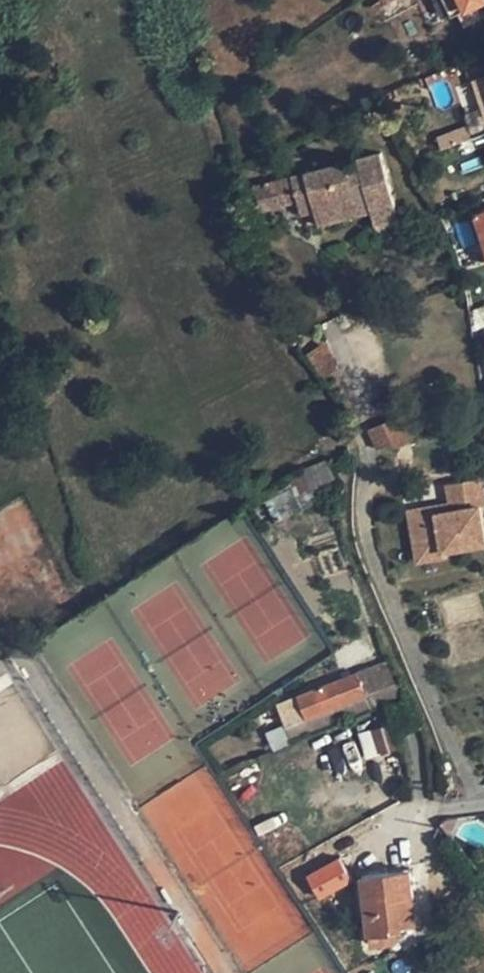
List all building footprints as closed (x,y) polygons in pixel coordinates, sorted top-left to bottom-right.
[(372,4),(374,9),(383,4),(384,5),(393,0),(380,0),(372,4)] [(452,16),(475,5),(483,1),(483,0),(443,0),(451,17),(452,16)] [(482,21),(475,5),(452,16),(459,31),(482,21)] [(472,79),(483,116),(483,74),(472,79)] [(396,97),(385,100),(391,113),(402,108),(396,97)] [(301,212),(315,208),(366,195),(371,213),(374,223),(398,216),(380,152),(357,158),(359,168),(346,172),(343,162),(291,176),(301,212)] [(320,227),(371,213),(366,195),(315,208),(320,227)] [(474,212),(483,242),(483,209),(474,212)] [(39,344),(36,334),(23,338),(26,349),(39,344)] [(307,351),(318,377),(336,369),(325,343),(307,351)] [(393,449),(413,440),(401,414),(367,429),(377,450),(390,445),(393,449)] [(328,459),(303,469),(311,491),(336,481),(328,459)] [(411,562),(483,554),(483,514),(480,480),(443,484),(445,504),(406,508),(411,562)] [(305,717),(310,730),(382,701),(368,668),(357,672),(365,693),(305,717)] [(279,704),(287,724),(305,717),(365,693),(357,672),(279,704)] [(311,732),(310,730),(305,717),(287,724),(269,732),(276,746),(311,732)] [(398,752),(389,729),(370,736),(380,760),(398,752)] [(340,857),(313,873),(324,895),(352,879),(340,857)] [(363,876),(370,932),(392,930),(393,942),(397,942),(402,935),(402,929),(403,929),(403,923),(416,921),(410,872),(363,876)] [(310,874),(321,897),(324,895),(313,873),(310,874)] [(371,944),(393,942),(392,930),(370,932),(371,944)]
